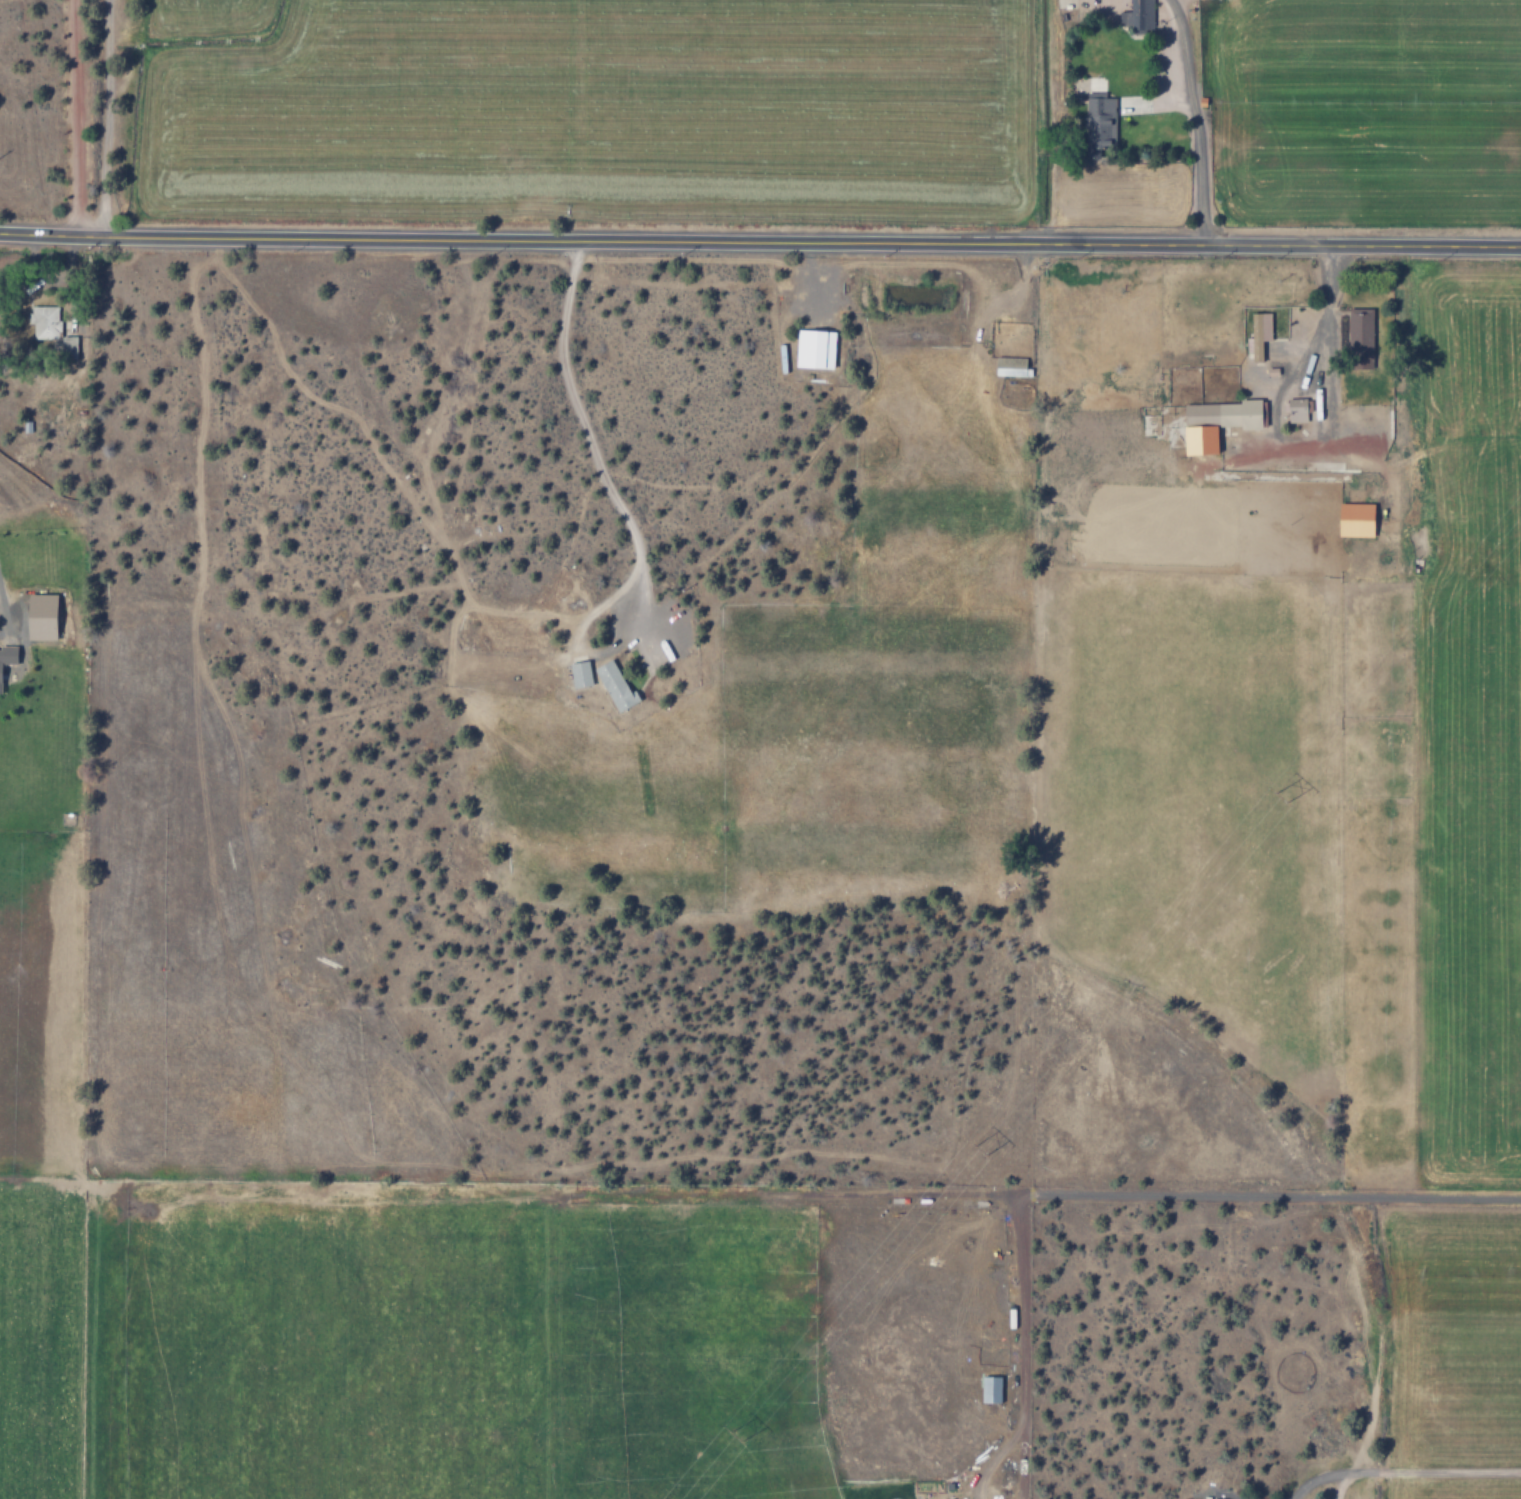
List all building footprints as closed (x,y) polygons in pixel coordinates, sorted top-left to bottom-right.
[(1151,0),(1129,0),(1130,12),(1118,13),(1118,26),(1130,26),(1130,31),(1152,31),(1151,0)] [(1113,149),(1114,99),(1105,99),(1105,94),(1084,94),(1083,128),(1085,128),(1084,158),(1098,158),(1098,149),(1113,149)] [(57,307),(28,307),(28,325),(32,325),(32,339),(57,339),(57,307)] [(1371,309),(1347,310),(1349,370),(1372,370),(1371,309)] [(1250,314),(1250,338),(1245,339),(1245,353),(1250,353),(1250,362),(1263,362),(1262,341),(1270,341),(1270,313),(1250,314)] [(832,369),(833,332),(795,331),(794,368),(832,369)] [(74,337),(59,337),(60,357),(74,356),(74,337)] [(994,376),(1030,377),(1030,369),(1024,369),(1025,358),(995,357),(994,376)] [(1286,399),(1287,423),(1306,423),(1305,399),(1286,399)] [(1182,404),(1183,456),(1216,455),(1216,429),(1260,428),(1260,402),(1182,404)] [(1337,537),(1372,538),(1373,505),(1338,504),(1337,537)] [(53,641),(54,595),(26,594),(25,640),(53,641)] [(0,646),(0,665),(15,665),(15,646),(0,646)] [(593,668),(614,713),(638,702),(633,691),(627,694),(611,660),(593,668)] [(568,664),(570,689),(589,687),(587,662),(568,664)] [(1000,1378),(981,1377),(981,1403),(999,1404),(1000,1378)]
